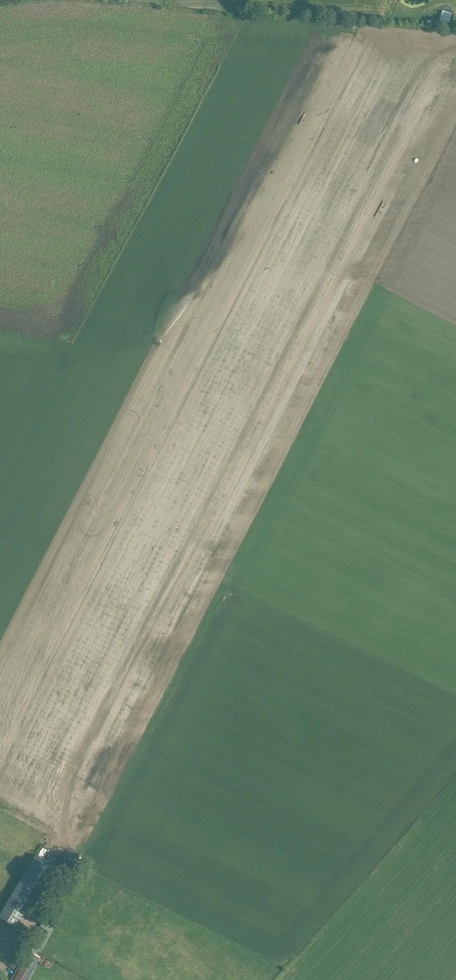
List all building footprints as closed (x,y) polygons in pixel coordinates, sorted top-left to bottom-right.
[(53,866),(35,856),(0,915),(0,918),(17,928),(53,866)] [(40,957),(29,951),(14,979),(29,979),(40,957)] [(14,969),(20,959),(15,956),(9,966),(14,969)]
